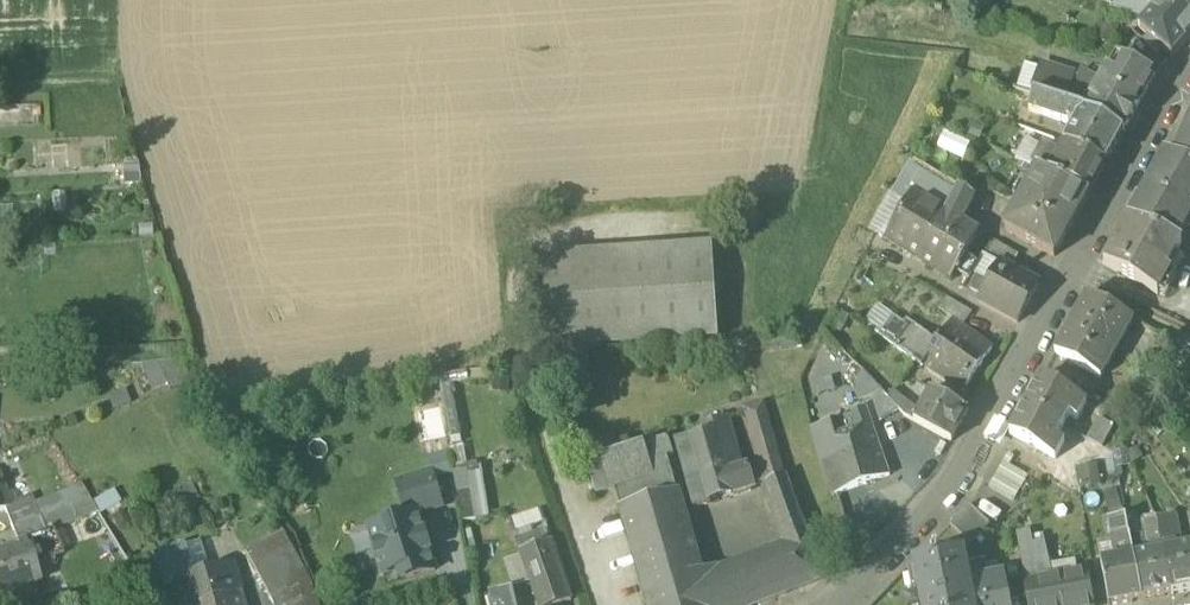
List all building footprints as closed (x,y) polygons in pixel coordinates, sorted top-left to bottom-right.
[(1093,4),(1116,10),(1119,0),(1095,0),(1093,4)] [(1166,0),(1119,0),(1116,10),(1141,17),(1145,12),(1152,14),(1153,13),(1154,13),(1166,0)] [(1189,37),(1189,20),(1168,0),(1166,0),(1154,13),(1153,13),(1152,14),(1139,29),(1150,38),(1145,43),(1154,51),(1158,45),(1172,58),(1189,37)] [(1189,20),(1189,0),(1168,0),(1189,20)] [(1117,57),(1109,72),(1148,90),(1156,76),(1117,57)] [(1017,89),(1034,94),(1042,70),(1025,64),(1017,89)] [(1034,96),(1081,111),(1090,96),(1094,98),(1101,87),(1101,86),(1097,84),(1098,82),(1081,73),(1077,81),(1074,78),(1075,76),(1043,67),(1042,70),(1034,94),(1034,96)] [(1101,86),(1101,87),(1140,105),(1148,90),(1109,72),(1101,86)] [(1124,134),(1140,105),(1101,87),(1094,98),(1090,96),(1081,111),(1083,112),(1124,134)] [(1075,125),(1065,144),(1106,166),(1124,134),(1083,112),(1081,111),(1034,96),(1028,114),(1067,126),(1069,122),(1075,125)] [(1173,159),(1189,167),(1189,122),(1173,159)] [(1015,160),(1033,168),(1044,149),(1026,139),(1015,160)] [(1044,149),(1033,168),(1090,195),(1106,166),(1065,144),(1058,157),(1044,149)] [(1189,214),(1189,167),(1173,159),(1165,156),(1137,208),(1182,229),(1189,214)] [(911,166),(893,197),(906,205),(914,194),(948,216),(959,192),(911,166)] [(1054,258),(1090,195),(1033,168),(1004,229),(1054,258)] [(959,192),(948,216),(963,225),(975,198),(961,189),(959,192)] [(66,194),(52,195),(53,216),(67,215),(66,194)] [(906,205),(899,217),(933,238),(948,216),(914,194),(906,205)] [(870,230),(885,239),(899,217),(906,205),(893,197),(889,195),(870,230)] [(1175,241),(1182,229),(1137,208),(1130,220),(1175,241)] [(948,216),(933,238),(964,258),(979,235),(963,225),(948,216)] [(918,260),(933,238),(899,217),(885,239),(918,260)] [(1181,244),(1175,241),(1130,220),(1104,266),(1159,297),(1171,274),(1167,271),(1181,244)] [(956,270),(964,258),(933,238),(918,260),(950,280),(956,270)] [(1001,266),(1011,272),(1019,257),(998,244),(989,260),(991,260),(1001,266)] [(543,258),(548,353),(719,342),(713,247),(543,258)] [(976,264),(964,258),(956,270),(968,278),(970,274),(976,264)] [(1001,266),(991,260),(986,270),(976,264),(970,274),(980,279),(991,285),(1001,266)] [(980,303),(1018,324),(1039,287),(1011,272),(1001,266),(991,285),(980,279),(973,292),(983,298),(980,303)] [(1057,353),(1102,378),(1133,322),(1088,296),(1057,353)] [(938,313),(952,323),(962,330),(974,313),(948,299),(938,313)] [(864,326),(879,337),(893,318),(894,317),(878,306),(864,326)] [(836,311),(827,329),(843,336),(851,319),(836,311)] [(894,317),(893,318),(908,331),(911,327),(923,338),(920,342),(932,353),(938,343),(908,321),(904,325),(894,317)] [(923,368),(924,366),(923,365),(932,353),(920,342),(923,338),(911,327),(908,331),(893,318),(879,337),(923,368)] [(938,343),(932,353),(923,365),(924,366),(963,394),(993,350),(962,330),(952,323),(938,343)] [(762,341),(763,352),(803,349),(802,338),(762,341)] [(1188,348),(1179,363),(1189,373),(1189,350),(1188,348)] [(178,364),(155,365),(166,387),(168,392),(192,383),(178,364)] [(142,397),(166,387),(155,365),(130,367),(142,397)] [(467,373),(469,383),(487,382),(486,372),(467,373)] [(469,383),(467,373),(438,378),(449,441),(462,438),(452,387),(469,383)] [(856,404),(872,399),(882,394),(863,375),(860,378),(849,381),(856,404)] [(1043,376),(1026,407),(1064,428),(1071,414),(1080,418),(1089,401),(1043,376)] [(106,400),(111,413),(131,405),(126,392),(106,400)] [(903,416),(914,423),(919,413),(893,392),(888,400),(898,410),(903,415),(903,416)] [(914,423),(951,443),(969,413),(931,392),(919,413),(914,423)] [(872,399),(879,421),(898,410),(888,400),(882,394),(872,399)] [(759,465),(765,486),(785,478),(764,405),(744,411),(759,465)] [(1057,440),(1064,428),(1026,407),(1010,436),(1056,461),(1065,444),(1057,440)] [(816,432),(826,463),(881,446),(871,413),(856,417),(861,432),(847,436),(844,424),(816,432)] [(735,497),(756,490),(749,468),(743,471),(727,419),(707,425),(710,435),(676,443),(694,510),(711,505),(710,501),(734,494),(735,497)] [(1088,441),(1103,449),(1114,428),(1100,420),(1088,441)] [(785,595),(770,557),(703,582),(671,472),(654,477),(650,465),(668,459),(674,457),(668,439),(586,466),(596,497),(615,491),(648,604),(760,604),(785,595)] [(890,476),(881,446),(826,463),(830,478),(829,478),(834,493),(835,493),(890,476)] [(449,450),(452,471),(468,468),(465,448),(449,450)] [(432,475),(434,481),(453,476),(446,455),(428,461),(432,475)] [(654,477),(671,472),(668,459),(650,465),(654,477)] [(1028,476),(1003,462),(989,487),(1014,501),(1028,476)] [(759,465),(749,468),(756,490),(765,487),(765,486),(759,465)] [(1097,465),(1076,469),(1081,491),(1102,487),(1097,465)] [(453,476),(461,522),(485,518),(476,467),(468,468),(452,471),(453,476)] [(4,508),(18,503),(14,491),(13,489),(8,491),(1,472),(0,470),(0,510),(4,508)] [(418,516),(443,509),(434,481),(432,475),(397,486),(407,519),(418,516)] [(765,487),(788,550),(803,588),(824,580),(785,478),(765,486),(765,487)] [(34,506),(39,520),(89,501),(81,488),(34,506)] [(113,492),(91,505),(97,516),(99,518),(121,505),(113,492)] [(4,508),(13,531),(39,520),(34,506),(31,498),(18,503),(4,508)] [(39,520),(46,536),(53,533),(61,530),(97,516),(91,505),(89,501),(39,520)] [(950,526),(971,546),(990,525),(970,506),(950,526)] [(542,533),(548,531),(541,511),(514,520),(522,545),(543,538),(542,533)] [(402,582),(436,572),(418,516),(407,519),(369,531),(383,576),(398,571),(402,582)] [(1112,540),(1117,563),(1134,560),(1126,518),(1109,522),(1112,540)] [(1158,523),(1164,554),(1176,552),(1175,545),(1183,544),(1177,519),(1158,523)] [(46,536),(39,520),(13,531),(19,547),(27,544),(46,536)] [(1151,551),(1152,556),(1164,554),(1158,523),(1140,527),(1145,552),(1151,551)] [(61,530),(53,533),(61,553),(69,550),(61,530)] [(542,604),(571,604),(573,604),(548,531),(542,533),(543,538),(522,545),(525,555),(535,584),(542,604)] [(245,553),(264,588),(278,581),(284,592),(308,580),(282,532),(245,553)] [(1018,535),(1020,548),(1034,545),(1033,545),(1031,532),(1018,535)] [(63,557),(61,553),(53,533),(46,536),(27,544),(36,568),(63,557)] [(1097,543),(1102,566),(1117,563),(1112,540),(1097,543)] [(202,542),(187,547),(197,578),(212,574),(202,542)] [(1039,570),(1051,568),(1050,566),(1046,543),(1034,545),(1039,570)] [(43,583),(36,568),(27,544),(19,547),(0,554),(0,600),(43,583)] [(154,554),(165,588),(176,585),(197,578),(187,547),(186,544),(154,554)] [(1027,586),(1042,583),(1039,570),(1034,545),(1020,548),(1027,586)] [(1176,552),(1164,554),(1172,597),(1189,593),(1189,549),(1176,552)] [(788,550),(770,557),(785,595),(803,588),(788,550)] [(1152,556),(1134,560),(1142,602),(1172,597),(1164,554),(1152,556)] [(535,584),(525,555),(503,562),(512,591),(535,584)] [(921,604),(1009,604),(1006,590),(1003,576),(970,582),(964,555),(913,565),(921,604)] [(1134,560),(1117,563),(1102,566),(1109,604),(1128,604),(1142,602),(1134,560)] [(1076,561),(1050,566),(1051,568),(1054,581),(1079,576),(1076,561)] [(182,604),(209,604),(241,592),(233,567),(212,574),(197,578),(176,585),(182,604)] [(1051,568),(1039,570),(1042,583),(1054,581),(1051,568)] [(1042,583),(1045,599),(1053,598),(1054,604),(1091,604),(1086,575),(1079,576),(1054,581),(1042,583)] [(308,580),(284,592),(278,581),(264,588),(268,590),(274,604),(278,604),(313,592),(308,580)] [(1053,598),(1045,599),(1042,583),(1027,586),(1030,604),(1054,604),(1053,598)] [(241,592),(209,604),(245,604),(241,592)] [(313,592),(278,604),(318,604),(313,592)] [(491,604),(512,604),(510,596),(490,600),(491,604)]
